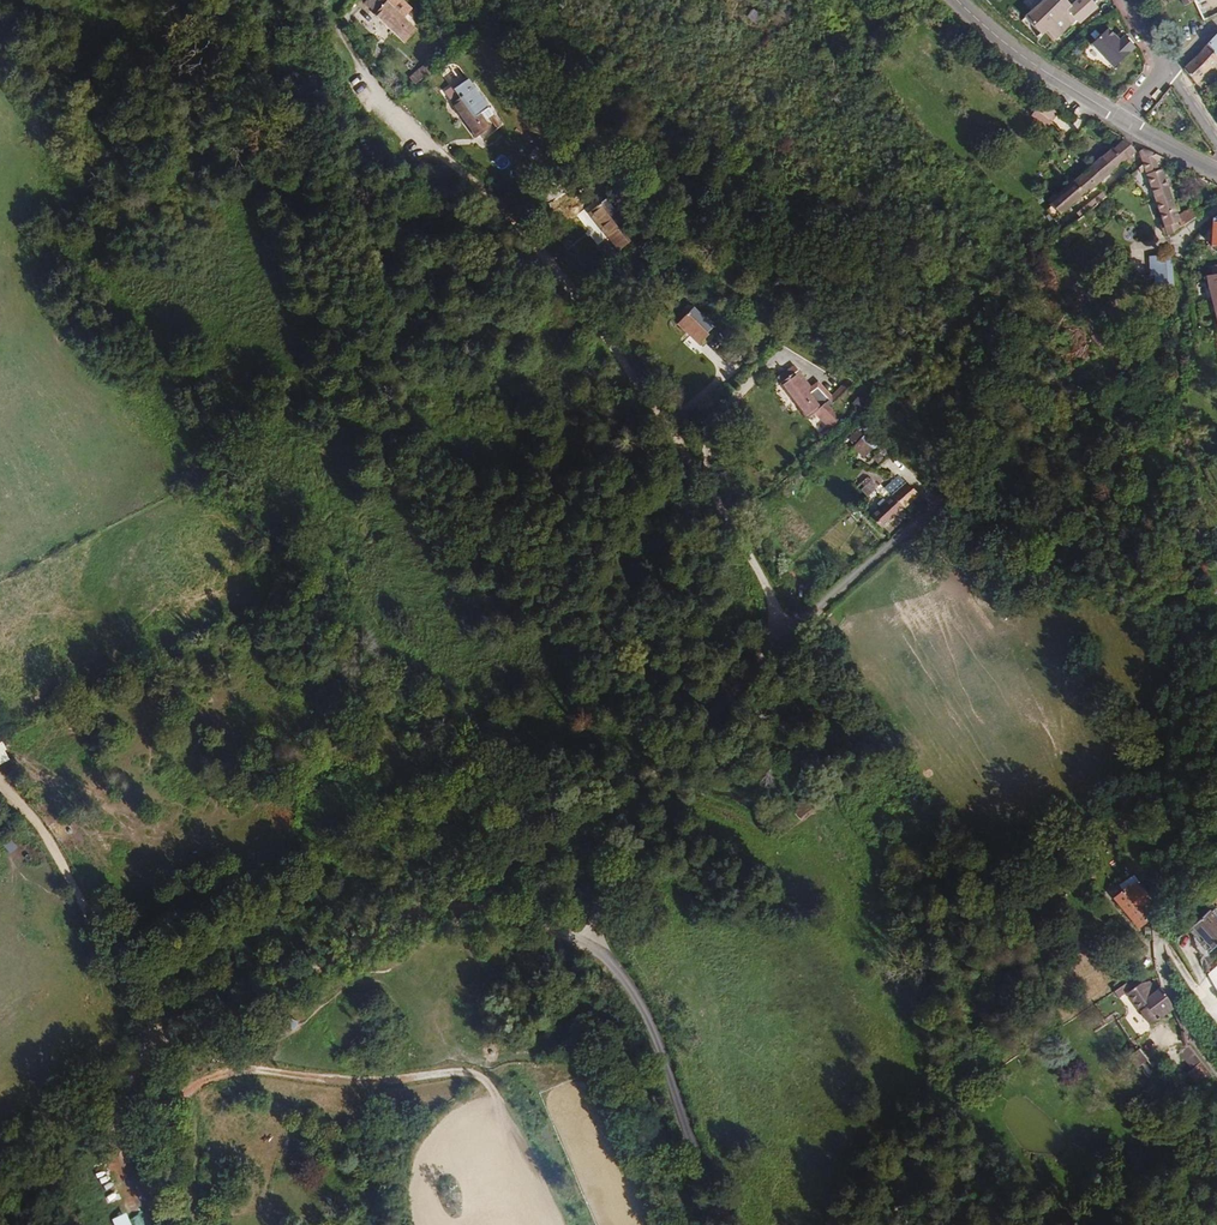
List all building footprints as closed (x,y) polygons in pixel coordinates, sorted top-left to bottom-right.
[(376,14),(382,8),(374,0),(366,0),(365,1),(376,14)] [(382,8),(376,14),(406,42),(416,30),(404,18),(412,9),(403,0),(374,0),(382,8)] [(1075,22),(1065,11),(1072,5),(1068,0),(1043,0),(1025,18),(1041,35),(1045,31),(1055,41),(1075,22)] [(1072,5),(1065,11),(1075,22),(1079,25),(1098,8),(1091,0),(1077,0),(1072,5)] [(1108,29),(1091,45),(1114,68),(1137,49),(1133,45),(1125,35),(1119,40),(1108,29)] [(1216,38),(1197,56),(1184,69),(1196,84),(1216,63),(1216,37),(1216,38)] [(423,65),(411,78),(418,85),(431,72),(423,65)] [(432,87),(438,95),(450,84),(443,77),(432,87)] [(460,98),(453,104),(477,137),(490,128),(480,114),(489,108),(468,79),(454,90),(460,98)] [(1031,118),(1045,127),(1055,111),(1041,102),(1031,118)] [(1085,195),(1136,151),(1125,139),(1114,149),(1113,148),(1075,180),(1073,181),(1075,184),(1072,187),(1057,200),(1055,197),(1053,197),(1051,198),(1049,201),(1050,203),(1049,205),(1050,206),(1046,210),(1054,219),(1085,194),(1085,195)] [(537,148),(530,157),(537,163),(542,165),(548,155),(537,148)] [(1159,165),(1156,154),(1143,149),(1139,152),(1165,228),(1166,233),(1168,236),(1196,217),(1192,208),(1180,216),(1164,170),(1161,171),(1159,165)] [(1166,159),(1156,154),(1159,165),(1166,159)] [(605,181),(601,184),(606,191),(606,192),(610,189),(605,181)] [(601,184),(597,187),(602,194),(606,191),(601,184)] [(1072,187),(1070,184),(1055,197),(1057,200),(1072,187)] [(1096,205),(1107,195),(1104,192),(1093,201),(1096,205)] [(589,213),(608,236),(630,219),(624,211),(619,215),(607,199),(589,213)] [(1096,205),(1093,201),(1088,205),(1091,209),(1096,205)] [(1091,209),(1088,205),(1076,214),(1080,218),(1091,209)] [(1174,288),(1174,287),(1171,255),(1150,257),(1151,276),(1155,275),(1156,289),(1174,288)] [(1213,275),(1207,276),(1211,299),(1216,321),(1216,274),(1213,275)] [(679,323),(700,344),(709,335),(708,333),(714,327),(694,307),(689,312),(686,309),(681,314),(684,317),(679,323)] [(789,378),(782,383),(808,418),(820,409),(832,399),(819,384),(813,390),(810,393),(796,376),(800,372),(795,366),(785,373),(789,378)] [(813,390),(800,372),(796,376),(810,393),(813,390)] [(789,378),(785,373),(779,378),(782,383),(789,378)] [(852,385),(849,383),(832,399),(820,409),(835,424),(841,418),(829,407),(852,385)] [(829,407),(841,418),(863,396),(852,385),(829,407)] [(861,435),(850,448),(863,459),(874,446),(861,435)] [(870,517),(889,533),(905,518),(900,512),(911,501),(901,490),(894,496),(893,495),(870,517)] [(11,764),(0,746),(0,769),(11,764)] [(1124,891),(1114,899),(1139,928),(1153,916),(1146,908),(1156,900),(1139,883),(1134,875),(1119,885),(1124,891)] [(1212,949),(1216,944),(1216,920),(1216,918),(1209,911),(1191,927),(1212,949)] [(1192,934),(1208,952),(1212,949),(1191,927),(1188,930),(1192,934)] [(1208,952),(1192,934),(1197,952),(1202,958),(1208,952)] [(1212,949),(1208,952),(1202,958),(1207,973),(1216,965),(1216,955),(1212,949)] [(1161,987),(1156,991),(1149,981),(1141,983),(1128,994),(1150,1025),(1173,1008),(1161,987)] [(1131,987),(1127,983),(1114,991),(1119,997),(1125,993),(1131,987)] [(1147,1060),(1139,1049),(1133,1054),(1141,1065),(1147,1060)] [(1200,1061),(1191,1071),(1203,1085),(1212,1076),(1200,1061)]
